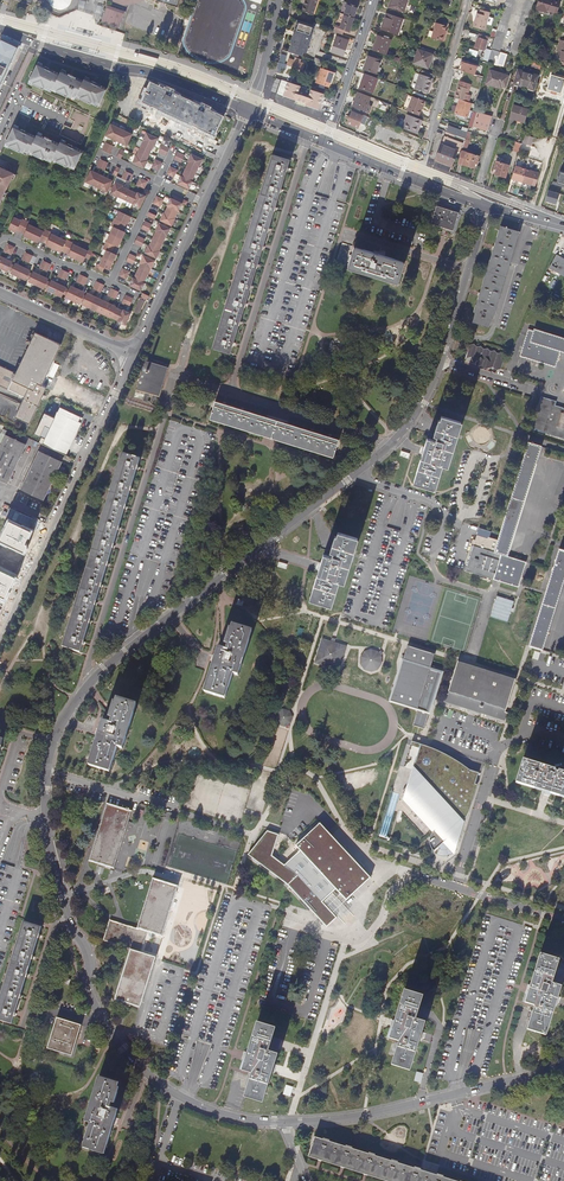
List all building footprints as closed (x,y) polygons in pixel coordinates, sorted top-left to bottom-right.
[(49,3),(53,8),(59,9),(65,7),(69,3),(70,0),(48,0),(49,3)] [(151,1),(175,9),(178,0),(151,0),(151,1)] [(305,0),(301,12),(312,15),(317,0),(315,0),(305,0)] [(408,0),(393,0),(391,7),(404,11),(408,0)] [(503,13),(495,39),(493,47),(492,49),(500,51),(515,0),(507,0),(503,13)] [(512,54),(519,56),(536,0),(527,0),(512,54)] [(548,0),(539,0),(536,11),(545,14),(546,11),(557,14),(560,3),(548,0)] [(346,8),(344,16),(354,19),(357,7),(346,4),(345,8),(346,8)] [(125,13),(107,7),(102,23),(120,29),(125,13)] [(485,31),(490,13),(480,10),(479,15),(477,14),(473,27),(485,31)] [(403,19),(387,14),(385,19),(387,20),(383,30),(398,35),(403,19)] [(335,27),(334,33),(342,36),(344,30),(349,32),(354,19),(344,16),(340,26),(339,29),(335,27)] [(308,53),(316,27),(299,21),(295,33),(296,33),(292,44),(293,45),(291,53),(304,57),(306,52),(308,53)] [(442,41),(443,35),(441,34),(443,30),(444,26),(434,23),(430,37),(442,41)] [(483,48),(486,37),(486,36),(478,34),(475,46),(483,48)] [(373,49),(386,54),(390,40),(378,36),(373,49)] [(331,52),(343,56),(348,41),(336,38),(331,52)] [(18,47),(2,40),(0,43),(0,85),(18,47)] [(432,54),(418,49),(414,63),(428,67),(432,54)] [(380,75),(383,66),(380,65),(381,61),(369,56),(364,70),(380,75)] [(303,70),(305,64),(300,63),(301,60),(295,59),(294,61),(289,59),(287,65),(303,70)] [(476,73),(478,64),(462,61),(460,70),(476,73)] [(107,88),(99,84),(99,85),(96,83),(95,85),(91,83),(91,82),(84,79),(83,80),(76,77),(76,78),(72,76),(71,78),(68,76),(68,75),(61,72),(60,73),(52,70),(48,69),(47,70),(44,69),(44,68),(37,64),(29,82),(33,84),(32,84),(43,89),(44,89),(47,90),(48,89),(52,91),(53,89),(57,91),(56,92),(67,97),(68,96),(71,97),(71,96),(75,97),(75,96),(80,98),(80,99),(91,104),(91,103),(94,105),(95,103),(99,105),(107,88)] [(335,74),(321,69),(316,82),(319,83),(318,87),(324,89),(325,85),(329,87),(331,82),(332,82),(335,74)] [(490,69),(486,83),(492,85),(492,83),(506,87),(509,75),(490,69)] [(539,75),(520,70),(516,84),(536,89),(539,75)] [(428,93),(434,74),(424,71),(423,74),(420,73),(415,88),(428,93)] [(561,93),(563,84),(563,75),(552,72),(547,89),(561,93)] [(372,92),(377,78),(364,73),(359,87),(372,92)] [(225,114),(152,80),(142,101),(199,128),(215,135),(225,114)] [(300,86),(289,82),(282,80),(278,92),(279,94),(284,96),(307,104),(311,105),(310,108),(318,110),(324,94),(311,90),(309,97),(298,94),(300,86)] [(459,99),(469,103),(472,95),(469,94),(472,85),(461,81),(456,98),(459,99)] [(363,111),(369,96),(357,91),(351,106),(363,111)] [(429,103),(416,98),(410,112),(422,117),(426,107),(427,108),(429,103)] [(455,113),(466,117),(470,103),(469,103),(459,99),(455,113)] [(528,110),(514,106),(510,118),(525,122),(528,110)] [(87,136),(94,122),(96,119),(73,108),(69,118),(74,121),(71,128),(64,125),(60,135),(81,145),(86,135),(87,136)] [(493,114),(475,108),(471,122),(489,128),(493,114)] [(368,127),(371,118),(363,115),(363,116),(352,112),(347,123),(358,128),(360,124),(368,127)] [(421,121),(407,115),(402,127),(416,133),(421,121)] [(118,127),(110,123),(105,135),(112,139),(118,127)] [(76,168),(84,151),(76,147),(76,148),(72,146),(71,148),(68,146),(68,145),(60,141),(59,143),(52,140),(49,139),(48,141),(44,139),(45,138),(37,135),(36,136),(29,133),(28,133),(25,132),(24,134),(20,132),(21,131),(13,127),(5,145),(9,147),(20,153),(20,152),(23,153),(24,152),(28,153),(29,152),(33,154),(33,155),(44,160),(44,159),(47,160),(48,159),(51,160),(52,159),(57,161),(56,162),(67,167),(68,166),(71,168),(71,166),(76,168)] [(119,142),(125,130),(118,127),(112,139),(119,142)] [(448,127),(447,133),(466,138),(468,133),(448,127)] [(132,135),(132,134),(125,130),(119,142),(127,146),(129,142),(132,135)] [(155,146),(158,138),(147,132),(143,140),(154,145),(155,146)] [(456,150),(462,151),(466,138),(447,133),(443,146),(440,145),(435,161),(452,166),(456,150)] [(527,134),(524,143),(532,145),(534,137),(527,134)] [(154,145),(143,140),(140,148),(150,152),(154,145)] [(147,160),(150,152),(140,148),(137,155),(147,160)] [(207,151),(205,155),(213,159),(214,159),(216,155),(207,151)] [(480,157),(462,151),(459,160),(465,162),(464,165),(475,168),(477,164),(478,164),(480,157)] [(147,160),(137,155),(136,154),(132,162),(144,168),(148,160),(147,160)] [(203,159),(191,154),(188,161),(189,162),(199,167),(200,167),(203,159)] [(270,158),(267,168),(269,168),(266,180),(264,179),(261,189),(263,190),(260,198),(258,198),(255,207),(257,208),(253,219),(252,219),(249,229),(251,229),(248,237),(246,236),(243,246),(245,247),(243,254),(241,254),(238,264),(239,265),(235,278),(233,278),(231,285),(233,286),(230,294),(229,293),(226,303),(227,304),(225,311),(223,311),(220,321),(222,322),(218,333),(217,333),(213,343),(215,343),(214,348),(230,353),(237,331),(258,265),(271,220),(290,160),(273,155),(272,159),(270,158)] [(196,174),(199,167),(189,162),(185,169),(196,174)] [(510,166),(497,162),(495,169),(497,170),(496,174),(507,177),(510,166)] [(522,167),(516,165),(513,178),(533,184),(536,185),(538,181),(540,172),(537,171),(531,170),(532,168),(523,166),(522,167)] [(14,174),(0,167),(0,203),(6,189),(7,189),(14,174)] [(196,174),(185,169),(182,176),(192,181),(196,174)] [(92,185),(97,174),(90,170),(84,182),(92,185)] [(99,189),(105,177),(97,174),(92,185),(99,189)] [(192,181),(182,176),(181,176),(177,183),(189,189),(193,181),(192,181)] [(106,192),(112,181),(105,177),(99,189),(106,192)] [(122,187),(122,186),(115,182),(109,194),(117,197),(122,187)] [(124,200),(129,190),(122,187),(117,197),(124,200)] [(546,201),(558,203),(560,192),(548,189),(546,201)] [(131,204),(136,193),(129,190),(124,200),(131,204)] [(139,208),(144,196),(137,192),(136,193),(131,204),(139,208)] [(182,203),(178,201),(171,198),(167,206),(168,206),(178,211),(179,211),(182,204),(182,203)] [(189,202),(180,198),(178,201),(182,203),(182,204),(187,206),(189,202)] [(175,218),(178,211),(168,206),(165,213),(175,218)] [(451,211),(436,207),(431,224),(453,231),(456,219),(458,213),(451,211)] [(130,217),(126,215),(119,211),(118,211),(115,218),(114,218),(112,222),(124,227),(125,224),(127,224),(130,217)] [(165,213),(164,213),(160,220),(172,226),(176,218),(175,218),(165,213)] [(20,232),(25,221),(21,219),(20,221),(13,217),(8,229),(15,233),(16,230),(20,232)] [(35,228),(28,224),(29,222),(25,221),(20,232),(23,234),(22,236),(30,239),(35,228)] [(122,231),(124,227),(112,222),(110,226),(112,227),(109,234),(121,239),(124,232),(122,231)] [(171,229),(159,223),(155,231),(156,231),(167,236),(171,229)] [(495,241),(492,250),(494,251),(482,291),(480,291),(477,300),(479,300),(475,313),(473,321),(489,326),(491,318),(495,305),(497,306),(500,297),(498,296),(510,256),(512,257),(515,247),(513,247),(518,231),(502,226),(497,242),(495,241)] [(42,242),(47,231),(43,229),(42,231),(35,228),(30,239),(37,243),(38,241),(42,242)] [(52,249),(58,237),(51,234),(51,233),(47,231),(42,242),(46,244),(45,245),(52,249)] [(163,243),(167,236),(156,231),(153,238),(163,243)] [(121,239),(109,234),(106,241),(104,245),(112,249),(114,245),(117,247),(121,239)] [(69,241),(65,239),(65,240),(58,237),(52,249),(60,252),(61,251),(64,252),(69,241)] [(163,243),(153,238),(150,246),(160,250),(163,243)] [(74,259),(80,247),(73,244),(73,243),(69,241),(64,252),(68,254),(67,256),(74,259)] [(352,246),(342,243),(336,263),(348,266),(351,255),(349,254),(352,246)] [(116,255),(110,252),(112,249),(104,245),(102,249),(105,250),(102,258),(112,262),(116,255)] [(150,246),(149,245),(145,253),(157,258),(160,251),(160,250),(150,246)] [(88,259),(92,251),(88,249),(87,251),(80,247),(74,259),(82,263),(84,257),(88,259)] [(398,282),(402,271),(400,270),(403,262),(355,247),(353,255),(351,255),(348,266),(357,269),(356,271),(367,274),(368,273),(378,276),(377,277),(389,281),(390,279),(398,282)] [(492,250),(480,291),(482,291),(494,251),(492,250)] [(563,274),(563,260),(560,258),(561,257),(557,255),(556,256),(552,264),(556,266),(554,269),(563,274)] [(156,261),(144,256),(140,263),(141,264),(151,269),(152,269),(156,261)] [(500,297),(512,257),(510,256),(498,296),(500,297)] [(8,272),(13,262),(5,258),(0,268),(8,272)] [(109,270),(112,262),(102,258),(98,265),(96,264),(94,268),(101,271),(103,268),(109,270)] [(18,277),(23,267),(15,263),(11,273),(18,277)] [(151,269),(141,264),(138,271),(148,276),(151,269)] [(26,280),(31,270),(23,267),(18,277),(26,280)] [(36,285),(41,275),(33,271),(29,282),(36,285)] [(148,276),(138,271),(134,278),(145,283),(148,276)] [(44,289),(49,279),(41,275),(36,285),(44,289)] [(145,283),(134,278),(133,278),(130,285),(142,291),(145,283)] [(54,294),(59,283),(51,280),(47,290),(54,294)] [(62,297),(67,287),(59,283),(54,294),(62,297)] [(73,301),(78,289),(71,285),(65,297),(73,301)] [(80,304),(86,292),(78,289),(73,301),(80,304)] [(89,308),(95,296),(87,292),(82,304),(89,308)] [(123,302),(133,306),(137,299),(126,294),(123,302)] [(96,311),(102,299),(95,296),(89,308),(96,311)] [(103,314),(109,303),(102,299),(96,311),(103,314)] [(111,317),(116,307),(116,306),(109,303),(103,314),(111,318),(111,317)] [(118,321),(123,310),(116,307),(111,317),(118,321)] [(126,325),(131,313),(124,309),(123,310),(118,321),(126,325)] [(534,329),(533,331),(528,329),(520,356),(555,367),(560,352),(563,353),(563,338),(534,329)] [(36,332),(16,373),(0,365),(0,386),(25,397),(15,418),(30,424),(47,388),(43,386),(62,345),(36,332)] [(466,346),(463,355),(466,358),(471,357),(472,354),(472,353),(474,356),(473,360),(475,363),(479,362),(482,365),(486,364),(489,368),(493,366),(496,370),(500,369),(504,357),(502,353),(497,354),(494,351),(490,352),(488,349),(483,350),(481,346),(477,347),(474,344),(466,346)] [(168,368),(145,361),(136,389),(145,392),(143,401),(157,405),(168,368)] [(563,410),(563,408),(555,406),(555,405),(540,400),(531,429),(563,439),(563,410)] [(257,432),(256,434),(286,443),(286,441),(302,446),(301,448),(311,451),(312,449),(320,451),(319,453),(329,456),(330,454),(334,455),(338,440),(303,429),(303,430),(295,428),(296,426),(258,415),(258,416),(251,414),(251,412),(215,401),(210,417),(214,418),(213,420),(223,423),(224,421),(232,423),(231,426),(241,429),(242,427),(257,432)] [(56,417),(45,439),(43,445),(69,457),(81,433),(78,431),(81,423),(79,422),(81,417),(60,407),(56,417)] [(45,439),(56,417),(45,412),(35,434),(45,439)] [(460,422),(442,416),(439,425),(437,425),(434,435),(437,436),(435,441),(427,439),(423,450),(422,455),(423,455),(422,460),(420,460),(416,474),(417,475),(415,483),(426,487),(426,485),(435,488),(443,465),(447,467),(451,456),(450,455),(452,446),(454,446),(458,432),(457,431),(460,422)] [(1,434),(0,437),(0,443),(2,443),(0,448),(0,478),(8,482),(26,445),(6,436),(1,434)] [(511,498),(500,533),(498,540),(488,537),(487,539),(477,535),(475,540),(473,539),(469,550),(472,551),(467,567),(466,571),(518,587),(526,562),(507,556),(522,509),(535,466),(541,446),(528,442),(511,498)] [(39,452),(22,489),(44,499),(51,485),(55,487),(58,482),(54,480),(57,472),(63,474),(65,469),(60,466),(62,462),(39,452)] [(65,643),(64,647),(81,652),(104,575),(140,459),(123,454),(122,458),(121,458),(117,468),(119,468),(116,479),(114,479),(111,489),(113,490),(110,497),(109,497),(105,507),(107,507),(104,518),(102,518),(99,528),(101,528),(98,536),(97,536),(93,546),(95,546),(93,554),(91,553),(88,564),(89,565),(85,578),(84,578),(81,585),(83,586),(80,594),(79,593),(76,603),(77,604),(75,611),(73,611),(70,621),(72,622),(69,633),(67,632),(64,643),(65,643)] [(390,496),(378,493),(366,532),(341,616),(388,630),(412,552),(415,542),(418,531),(423,517),(426,506),(415,503),(409,501),(400,530),(388,526),(396,498),(390,496)] [(24,526),(8,558),(17,562),(32,529),(24,526)] [(335,541),(334,541),(330,551),(333,552),(332,557),(323,554),(318,570),(320,571),(318,575),(317,575),(313,589),(314,590),(311,599),(323,602),(323,601),(332,603),(339,581),(344,583),(348,571),(346,571),(349,561),(351,562),(355,548),(354,547),(356,538),(338,532),(335,541)] [(542,650),(563,580),(563,550),(559,548),(545,595),(529,646),(542,650)] [(509,620),(514,599),(496,595),(492,616),(509,620)] [(205,692),(216,696),(216,694),(226,697),(233,674),(238,676),(242,664),(240,663),(243,654),(245,654),(249,639),(248,639),(250,630),(232,624),(230,633),(228,633),(224,644),(227,645),(226,649),(218,647),(213,663),(214,664),(213,669),(211,668),(207,682),(208,683),(205,692)] [(331,642),(322,639),(315,663),(339,670),(340,665),(341,665),(346,646),(334,642),(331,642)] [(405,656),(404,659),(395,688),(394,691),(391,701),(418,710),(416,718),(427,721),(442,674),(430,670),(435,654),(408,646),(405,656)] [(361,664),(364,669),(371,671),(377,669),(382,664),(382,657),(380,655),(379,653),(378,651),(371,649),(364,651),(360,657),(361,664)] [(442,702),(505,721),(508,713),(505,712),(515,681),(458,662),(447,694),(445,694),(442,702)] [(123,749),(126,737),(125,736),(128,727),(129,727),(134,713),(132,712),(135,704),(117,698),(114,707),(112,706),(109,717),(112,718),(110,723),(102,720),(97,737),(98,737),(97,742),(95,742),(91,756),(92,757),(90,765),(101,769),(102,767),(110,770),(117,747),(123,749)] [(283,709),(277,712),(277,713),(275,712),(273,717),(275,718),(275,719),(279,725),(285,727),(285,726),(288,725),(291,723),(293,717),(289,711),(283,709)] [(425,728),(427,721),(416,718),(414,725),(425,728)] [(406,793),(404,800),(433,832),(432,834),(431,836),(430,839),(430,841),(430,843),(430,845),(431,846),(432,848),(433,850),(434,851),(443,843),(454,855),(465,822),(464,822),(466,819),(468,815),(469,812),(471,808),(478,785),(475,784),(479,773),(469,769),(440,752),(421,744),(408,786),(403,790),(406,793)] [(558,771),(558,773),(554,772),(554,770),(523,760),(516,783),(531,787),(546,792),(563,798),(563,773),(558,771)] [(132,811),(107,803),(89,860),(114,868),(132,811)] [(272,874),(285,885),(292,892),(305,905),(327,927),(337,917),(322,902),(336,889),(346,900),(371,878),(332,836),(320,823),(295,846),(300,851),(284,865),(281,862),(278,866),(270,860),(272,855),(279,835),(268,831),(263,845),(257,844),(248,855),(257,863),(272,874)] [(267,831),(257,844),(263,845),(268,831),(267,831)] [(270,860),(278,866),(281,862),(272,855),(270,860)] [(131,949),(116,999),(140,1007),(155,957),(141,953),(148,932),(162,936),(178,886),(153,878),(138,928),(111,920),(104,941),(131,949)] [(19,936),(20,936),(17,948),(15,947),(12,957),(14,958),(11,966),(10,966),(7,975),(8,976),(5,986),(3,986),(0,997),(2,997),(0,1003),(0,1020),(12,1024),(41,927),(25,922),(24,926),(22,926),(19,936)] [(551,983),(558,960),(540,954),(526,998),(525,1002),(535,1005),(527,1029),(545,1035),(560,986),(551,983)] [(64,977),(62,984),(69,986),(71,979),(64,977)] [(392,1031),(390,1038),(399,1041),(392,1064),(410,1070),(415,1055),(420,1037),(425,1022),(415,1019),(422,996),(404,990),(392,1031)] [(57,1017),(47,1048),(72,1056),(81,1025),(57,1017)] [(273,1068),(278,1054),(268,1051),(276,1028),(257,1022),(242,1070),(251,1073),(244,1096),(263,1102),(273,1068)] [(417,1071),(415,1081),(422,1082),(423,1072),(417,1071)] [(96,1085),(91,1100),(93,1101),(90,1110),(88,1109),(85,1121),(90,1122),(83,1145),(83,1147),(91,1150),(103,1154),(106,1145),(107,1145),(112,1129),(110,1129),(112,1125),(114,1125),(119,1109),(110,1106),(111,1102),(114,1103),(118,1091),(116,1091),(119,1082),(100,1077),(98,1085),(96,1085)] [(291,1093),(293,1086),(286,1085),(285,1092),(291,1093)] [(444,1177),(437,1175),(431,1173),(421,1170),(414,1168),(398,1163),(391,1161),(375,1156),(368,1154),(352,1149),(346,1146),(336,1143),(330,1142),(323,1139),(314,1137),(309,1154),(322,1158),(329,1160),(351,1167),(390,1179),(397,1180),(456,1180),(444,1177)] [(390,1179),(385,1177),(379,1175),(371,1173),(336,1162),(329,1160),(322,1158),(309,1154),(308,1157),(353,1171),(386,1180),(397,1180),(390,1179)]
